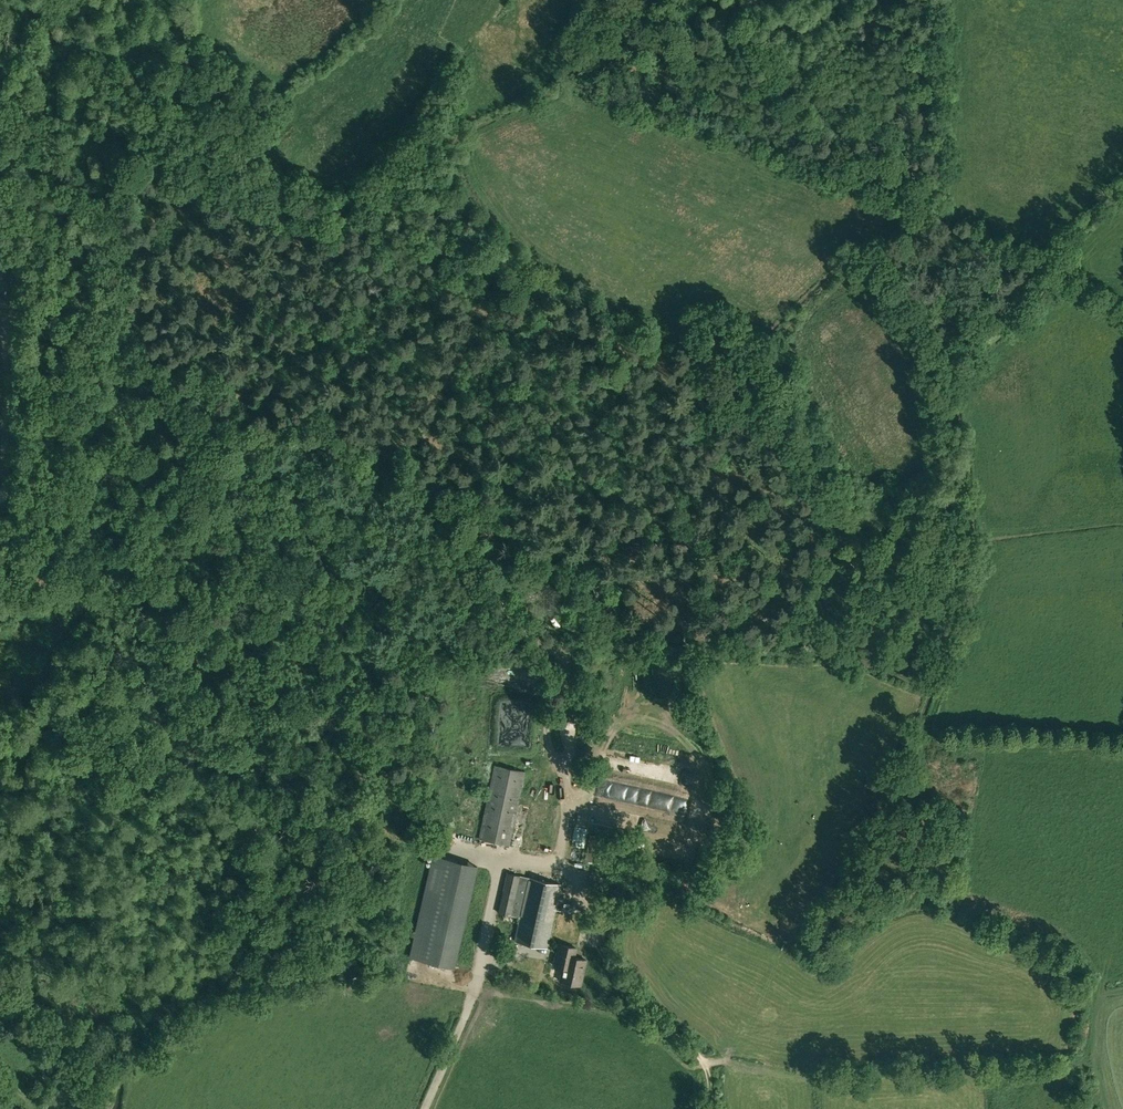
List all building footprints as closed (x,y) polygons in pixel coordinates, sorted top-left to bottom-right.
[(525,772),(495,766),(480,839),(510,845),(525,772)] [(590,835),(584,861),(607,866),(608,862),(612,863),(613,855),(609,854),(612,839),(590,835)] [(434,856),(411,957),(454,967),(477,866),(434,856)] [(507,873),(498,913),(519,917),(514,940),(547,948),(561,885),(507,873)] [(554,965),(563,967),(560,981),(581,985),(586,960),(573,957),(575,948),(559,944),(554,965)]
